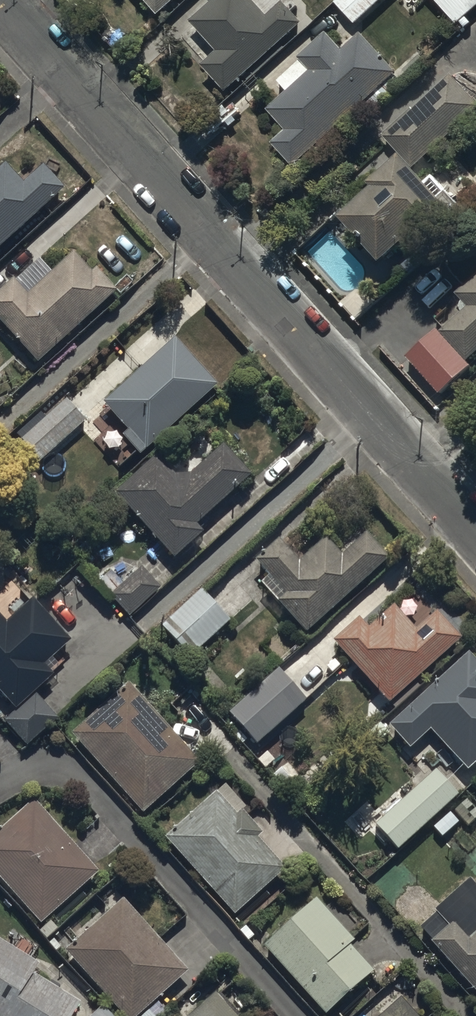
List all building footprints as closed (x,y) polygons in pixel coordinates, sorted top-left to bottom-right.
[(159,17),(178,0),(143,0),(159,17)] [(304,22),(284,1),(271,14),(257,0),(216,0),(193,22),(197,26),(181,41),(229,92),(304,22)] [(336,3),(356,25),(383,0),(339,0),(336,3)] [(457,28),(475,12),(475,0),(433,0),(457,28)] [(399,75),(361,33),(342,50),(329,35),(279,81),(289,92),(269,111),(286,130),(272,143),(295,168),(371,98),(377,105),(402,82),(397,77),(399,75)] [(417,167),(475,116),(475,101),(453,75),(382,137),(402,160),(373,185),(377,189),(344,217),(385,264),(418,235),(430,248),(464,218),(459,212),(464,208),(435,175),(429,181),(417,167)] [(64,189),(43,167),(26,183),(7,163),(0,170),(0,249),(64,189)] [(0,292),(0,323),(39,365),(117,292),(96,270),(92,273),(74,254),(54,273),(41,259),(16,282),(14,279),(0,292)] [(470,363),(475,357),(475,278),(457,296),(469,308),(442,334),(436,329),(407,357),(443,395),(474,366),(470,363)] [(219,387),(176,339),(104,404),(129,432),(124,437),(142,457),(219,387)] [(86,421),(67,399),(22,441),(42,462),(86,421)] [(157,458),(115,494),(174,559),(203,532),(198,526),(253,476),(224,445),(190,477),(176,477),(157,458)] [(261,582),(307,633),(390,559),(367,534),(343,556),(327,538),(301,561),(281,538),(257,560),(270,574),(261,582)] [(162,591),(142,568),(122,585),(110,571),(100,580),(113,595),(111,597),(130,618),(162,591)] [(192,658),(230,621),(200,589),(161,626),(192,658)] [(18,711),(3,724),(24,748),(57,719),(35,694),(56,675),(53,672),(61,666),(54,658),(73,641),(30,594),(14,609),(0,593),(0,692),(18,711)] [(360,619),(334,641),(387,702),(461,639),(437,611),(416,629),(396,605),(368,629),(360,619)] [(468,652),(389,727),(410,749),(430,729),(469,770),(475,764),(475,661),(468,652)] [(308,700),(279,668),(228,712),(257,745),(308,700)] [(200,763),(129,683),(71,734),(143,814),(200,763)] [(458,796),(436,772),(375,828),(398,852),(458,796)] [(248,807),(226,785),(166,839),(235,916),(286,870),(260,840),(265,835),(244,811),(248,807)] [(33,801),(0,832),(0,890),(36,929),(99,872),(33,801)] [(431,942),(475,992),(475,886),(470,879),(434,912),(448,927),(431,942)] [(124,900),(66,952),(124,1015),(140,1015),(189,972),(124,900)] [(354,941),(316,900),(265,947),(327,1015),(373,972),(351,948),(349,946),(354,941)] [(83,1004),(34,976),(40,964),(0,941),(0,1015),(76,1015),(83,1004)] [(192,1015),(237,1015),(217,994),(192,1015)] [(401,997),(380,1015),(418,1015),(401,997)] [(102,1006),(91,1015),(111,1015),(102,1006)]
